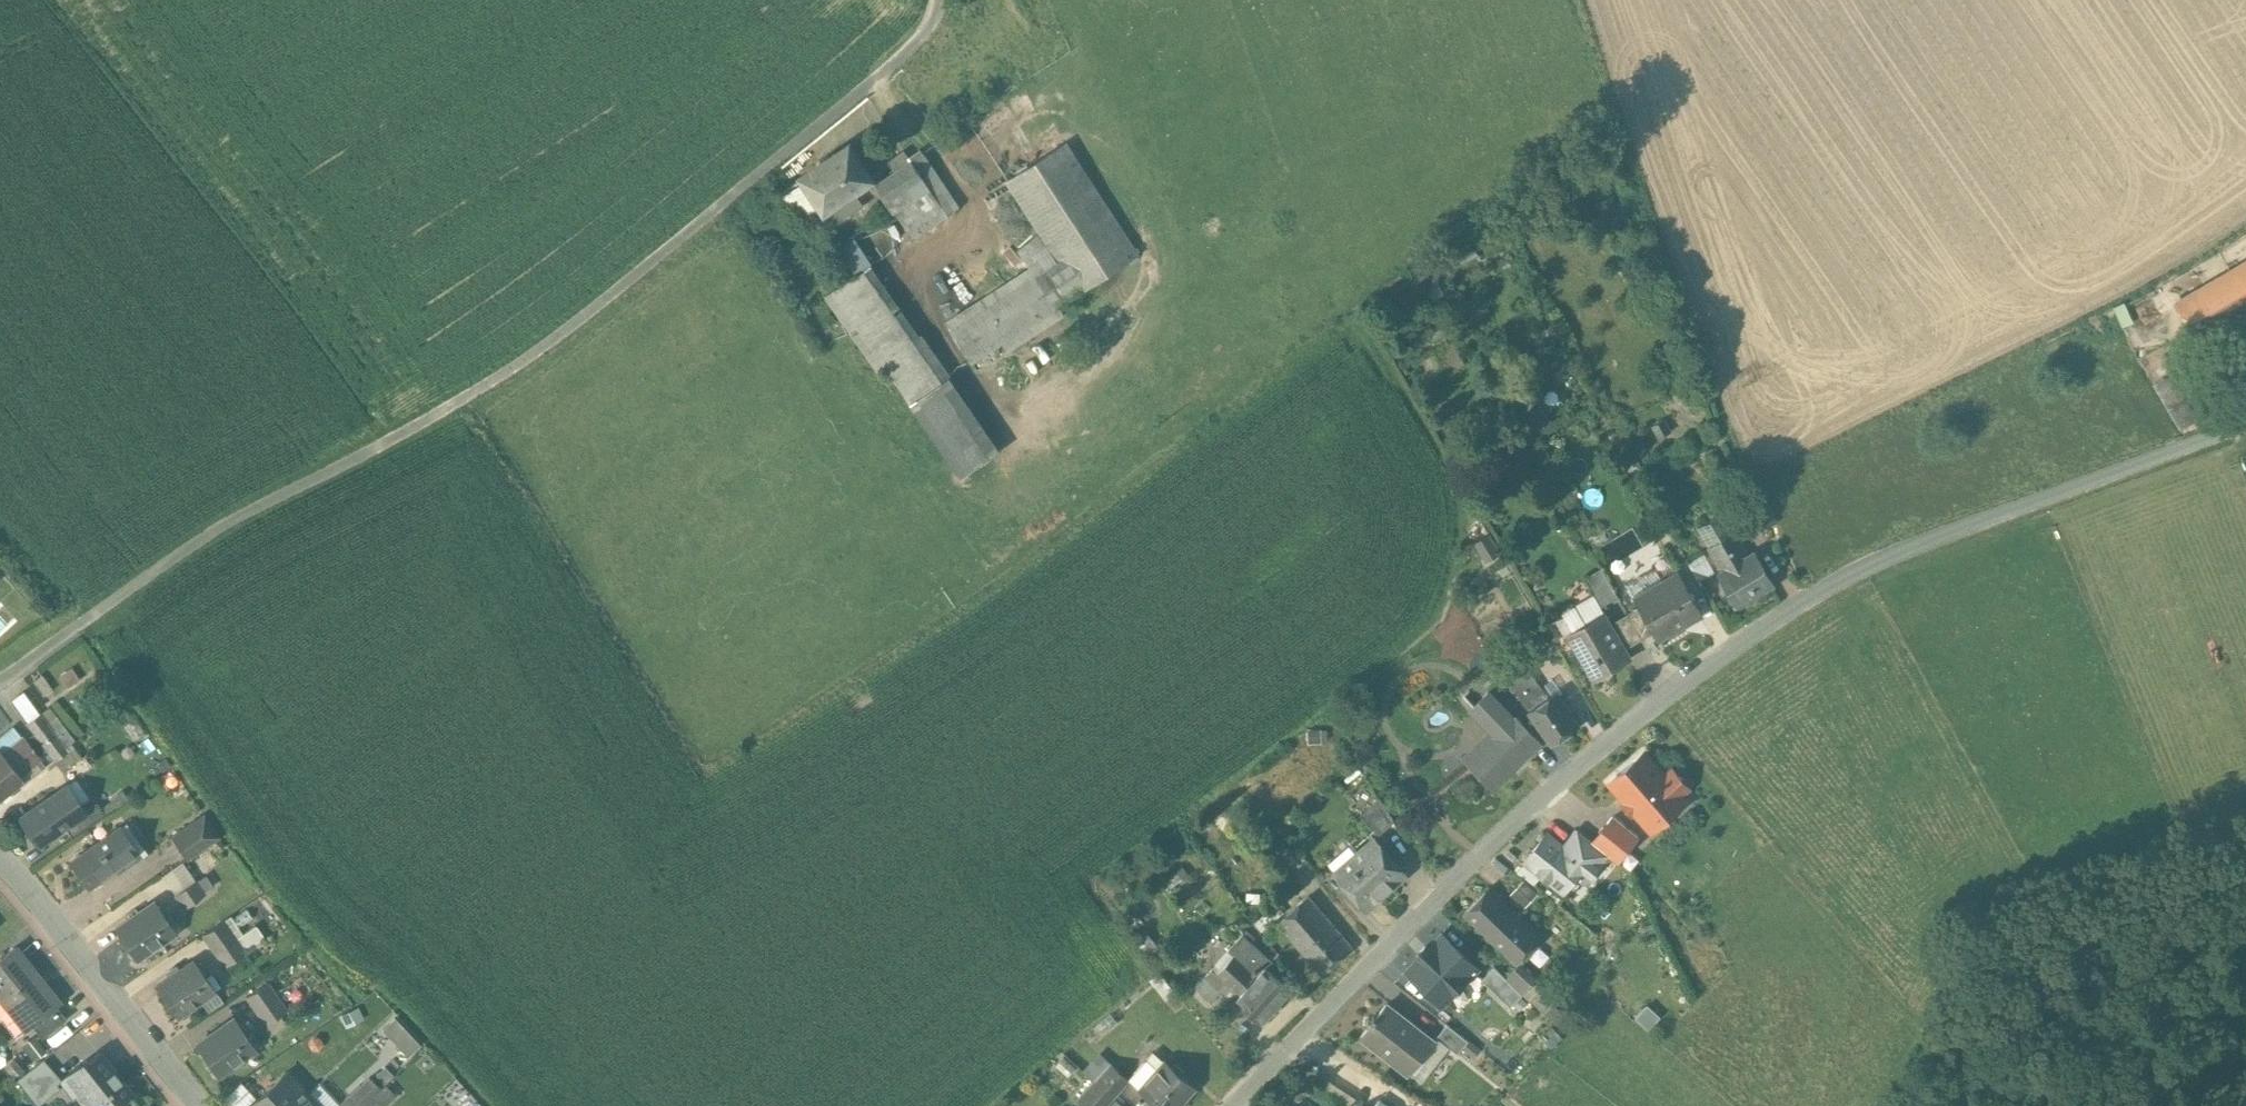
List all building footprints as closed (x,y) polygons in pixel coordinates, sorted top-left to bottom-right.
[(1139,255),(1067,143),(1009,180),(1059,263),(1061,262),(1081,293),(1139,255)] [(850,144),(801,177),(823,212),(824,213),(826,211),(873,180),(874,180),(850,144)] [(959,210),(920,150),(908,157),(911,162),(912,162),(948,217),(959,210)] [(948,217),(912,162),(911,162),(876,185),(873,180),(826,211),(864,270),(865,271),(869,268),(948,217)] [(864,270),(826,211),(824,213),(823,212),(816,218),(855,276),(864,270)] [(1038,237),(1017,251),(1024,262),(1045,248),(1038,237)] [(2176,302),(2197,339),(2245,311),(2245,261),(2176,302)] [(1059,263),(1038,276),(1058,307),(1081,293),(1061,262),(1059,263)] [(937,361),(869,268),(865,271),(864,270),(855,276),(825,298),(881,375),(887,371),(899,386),(937,361)] [(1038,276),(952,332),(972,363),(1058,307),(1038,276)] [(2208,353),(2174,373),(2202,418),(2235,398),(2208,353)] [(937,361),(899,386),(910,403),(948,378),(937,361)] [(2177,426),(2192,421),(2174,373),(2160,379),(2177,426)] [(998,456),(948,378),(910,403),(960,480),(998,456)] [(1718,571),(1737,607),(1775,587),(1756,551),(1750,555),(1738,533),(1710,548),(1721,569),(1718,571)] [(1585,577),(1604,611),(1627,652),(1644,643),(1642,639),(1627,613),(1602,567),(1585,577)] [(1653,633),(1659,643),(1684,629),(1681,623),(1698,614),(1676,573),(1633,596),(1639,606),(1653,633)] [(1639,606),(1627,613),(1642,639),(1653,633),(1639,606)] [(1564,633),(1590,680),(1630,658),(1627,652),(1604,611),(1564,633)] [(1509,685),(1552,745),(1580,725),(1557,692),(1548,698),(1528,671),(1509,685)] [(1461,757),(1490,787),(1538,741),(1489,691),(1473,707),(1492,727),(1461,757)] [(38,715),(21,692),(10,701),(27,724),(38,715)] [(49,723),(41,713),(38,715),(27,724),(40,741),(54,730),(62,724),(56,717),(49,723)] [(54,730),(40,741),(55,761),(69,750),(54,730)] [(10,765),(10,764),(31,748),(22,736),(1,753),(0,751),(0,773),(10,765)] [(0,773),(0,798),(23,780),(19,776),(40,760),(31,748),(10,764),(10,765),(0,773)] [(1609,782),(1651,831),(1687,800),(1645,752),(1609,782)] [(67,785),(19,818),(37,845),(64,827),(86,812),(85,811),(67,785)] [(1381,797),(1361,813),(1378,834),(1394,820),(1381,797)] [(105,815),(97,803),(85,811),(86,812),(64,827),(72,838),(105,815)] [(204,813),(171,836),(186,859),(219,836),(204,813)] [(1612,817),(1592,841),(1609,855),(1618,862),(1637,838),(1612,817)] [(120,825),(83,851),(84,853),(70,862),(87,887),(115,867),(119,873),(142,857),(120,825)] [(1525,860),(1563,891),(1580,871),(1589,878),(1609,855),(1592,841),(1578,830),(1564,847),(1547,833),(1525,860)] [(1334,872),(1366,908),(1406,873),(1375,837),(1334,872)] [(195,880),(174,894),(184,908),(205,894),(195,880)] [(1489,887),(1464,913),(1516,964),(1542,939),(1489,887)] [(1277,921),(1322,974),(1352,948),(1308,896),(1277,921)] [(154,902),(116,928),(137,959),(175,933),(154,902)] [(235,938),(223,920),(203,934),(215,952),(235,938)] [(1478,968),(1443,934),(1430,947),(1427,944),(1417,955),(1420,957),(1408,970),(1443,1004),(1478,968)] [(1215,965),(1195,986),(1212,1002),(1221,993),(1233,1004),(1237,1000),(1261,1022),(1291,990),(1267,967),(1271,963),(1242,936),(1233,946),(1238,951),(1221,970),(1215,965)] [(235,938),(215,952),(225,966),(245,953),(235,938)] [(0,960),(0,983),(27,962),(16,947),(0,960)] [(194,960),(157,986),(178,1016),(215,991),(194,960)] [(0,983),(0,998),(26,1030),(32,1026),(56,1007),(58,1005),(39,981),(41,979),(27,962),(0,983)] [(1516,1011),(1537,991),(1515,967),(1506,976),(1494,964),(1482,975),(1516,1011)] [(267,982),(246,996),(265,1025),(286,1010),(267,982)] [(1383,1005),(1358,1037),(1407,1075),(1432,1042),(1383,1005)] [(56,1007),(32,1026),(43,1039),(67,1020),(56,1007)] [(383,1026),(409,1054),(421,1042),(395,1014),(383,1026)] [(234,1017),(197,1043),(218,1074),(256,1048),(234,1017)] [(1447,1024),(1437,1037),(1458,1053),(1468,1040),(1447,1024)] [(99,1054),(88,1062),(87,1060),(65,1077),(88,1105),(115,1105),(131,1094),(99,1054)] [(1159,1105),(1180,1105),(1197,1088),(1166,1060),(1153,1074),(1145,1067),(1132,1081),(1148,1096),(1159,1105)] [(58,1085),(40,1062),(17,1080),(35,1103),(58,1085)] [(1077,1099),(1085,1105),(1109,1105),(1132,1081),(1111,1062),(1077,1099)] [(250,1105),(295,1105),(307,1095),(285,1073),(254,1102),(250,1105)] [(339,1104),(341,1105),(360,1105),(379,1089),(379,1088),(369,1077),(339,1104)] [(360,1105),(384,1105),(395,1096),(384,1084),(379,1088),(379,1089),(360,1105)] [(237,1085),(221,1100),(226,1105),(250,1105),(254,1102),(237,1085)] [(295,1105),(316,1105),(307,1095),(295,1105)] [(1148,1096),(1140,1105),(1159,1105),(1148,1096)]
